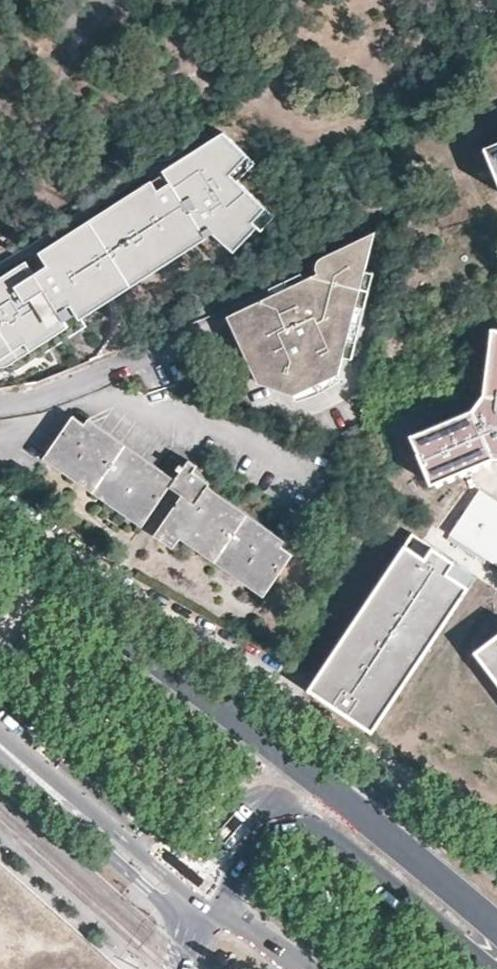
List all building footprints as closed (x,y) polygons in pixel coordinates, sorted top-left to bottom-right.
[(228,140),(0,287),(0,384),(22,372),(218,242),(241,257),(277,215),(243,182),(253,165),(228,140)] [(488,145),(496,168),(496,142),(488,145)] [(322,277),(231,320),(263,387),(298,399),(298,398),(342,377),(343,377),(347,361),(369,275),(379,236),(328,260),(324,263),(322,265),(320,269),(320,272),(320,274),(321,276),(322,277)] [(377,278),(369,275),(347,361),(355,362),(377,278)] [(305,278),(274,293),(276,299),(307,284),(305,278)] [(494,327),(486,395),(476,408),(414,435),(433,481),(493,455),(496,456),(496,327),(494,327)] [(342,377),(298,398),(301,405),(313,401),(325,396),(336,390),(346,383),(342,377)] [(207,492),(218,475),(193,459),(189,465),(174,454),(161,473),(77,415),(46,458),(80,482),(143,525),(170,486),(185,496),(158,534),(176,547),(184,537),(267,595),(296,552),(207,492)] [(496,565),(496,501),(479,489),(450,534),(496,565)] [(423,537),(311,699),(372,741),(373,742),(486,580),(423,537)] [(474,655),(496,686),(496,638),(474,655)]
